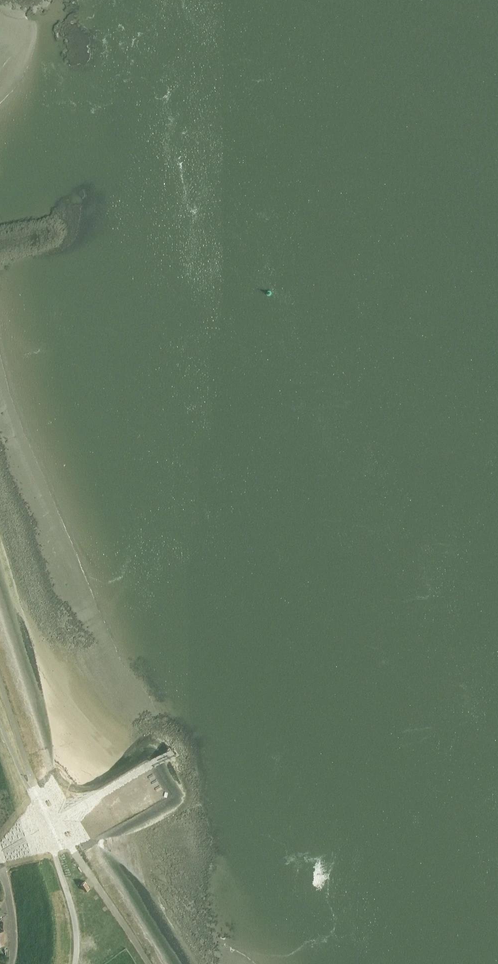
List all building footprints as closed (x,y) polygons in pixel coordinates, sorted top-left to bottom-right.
[(86,880),(81,884),(85,890),(90,887),(86,880)]
